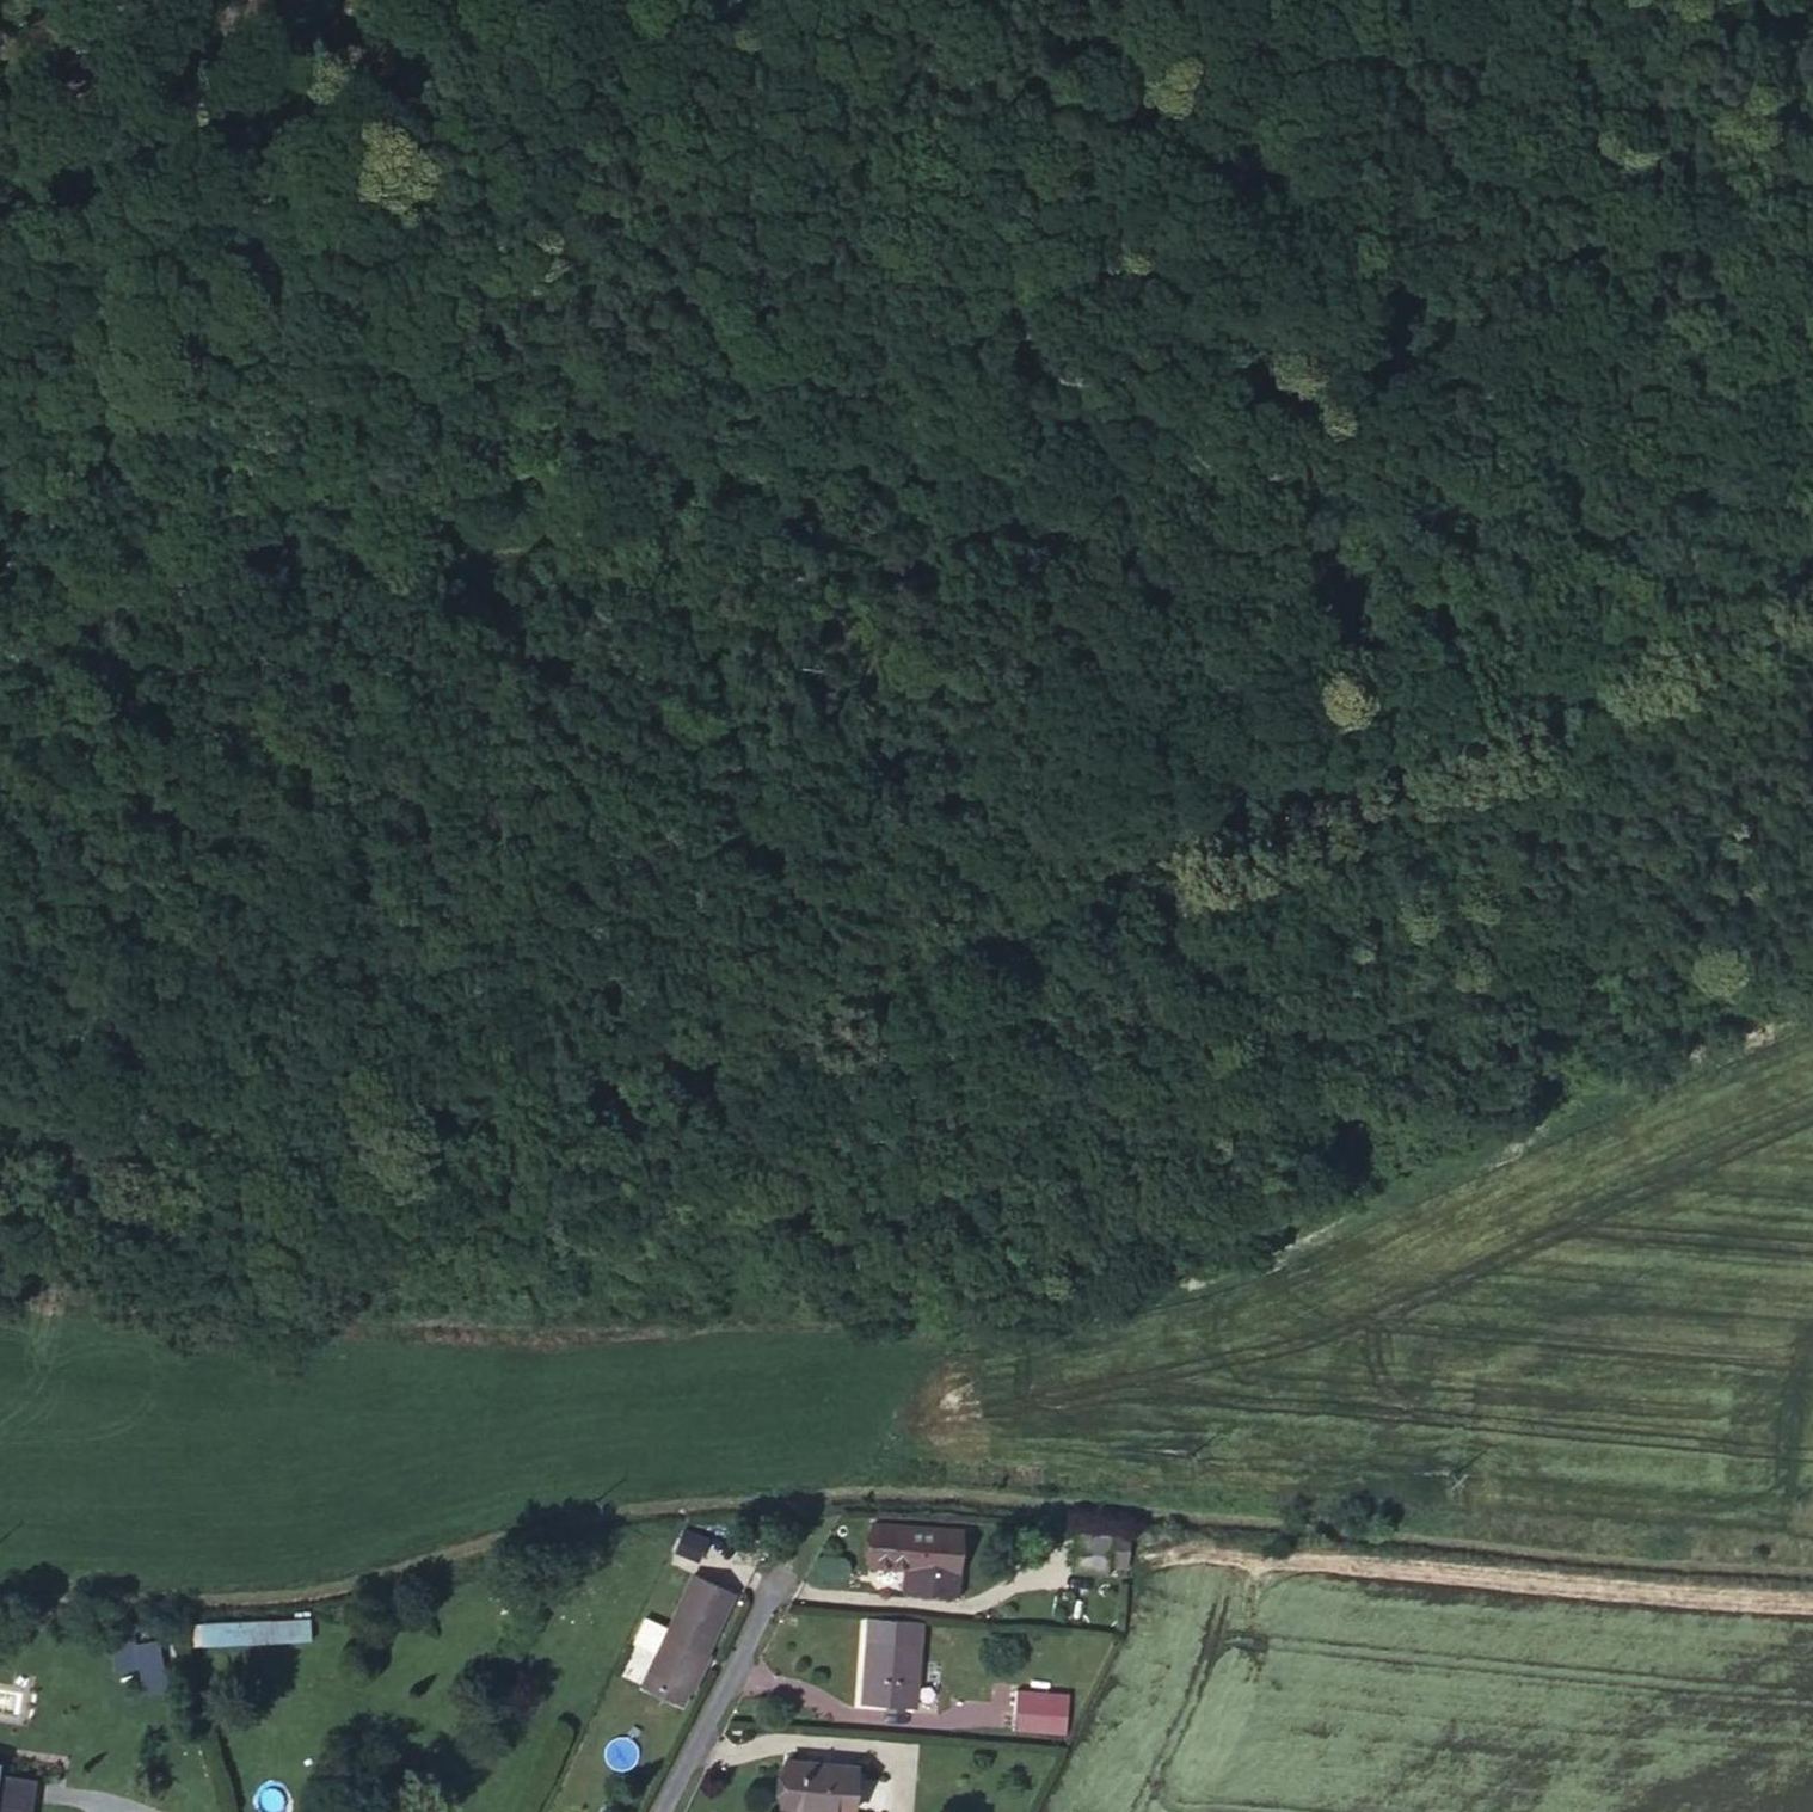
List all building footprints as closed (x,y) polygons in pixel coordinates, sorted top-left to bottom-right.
[(916,1561),(919,1524),(876,1520),(873,1558),(916,1561)] [(1116,1529),(1073,1523),(1068,1560),(1111,1566),(1116,1529)] [(968,1528),(919,1524),(916,1561),(913,1588),(961,1592),(968,1528)] [(674,1553),(698,1562),(708,1538),(684,1528),(674,1553)] [(692,1587),(731,1606),(742,1583),(702,1564),(692,1587)] [(731,1606),(692,1587),(677,1618),(665,1645),(664,1647),(703,1665),(731,1606)] [(677,1618),(655,1609),(643,1634),(665,1645),(677,1618)] [(311,1621),(192,1621),(192,1645),(311,1645),(311,1621)] [(914,1634),(862,1630),(857,1693),(910,1697),(914,1634)] [(703,1665),(664,1647),(651,1676),(689,1693),(703,1665)] [(1039,1706),(1004,1703),(1003,1721),(1036,1724),(1039,1706)] [(847,1756),(779,1752),(775,1798),(843,1803),(847,1756)] [(37,1779),(3,1776),(4,1764),(0,1763),(0,1811),(34,1811),(37,1779)]
